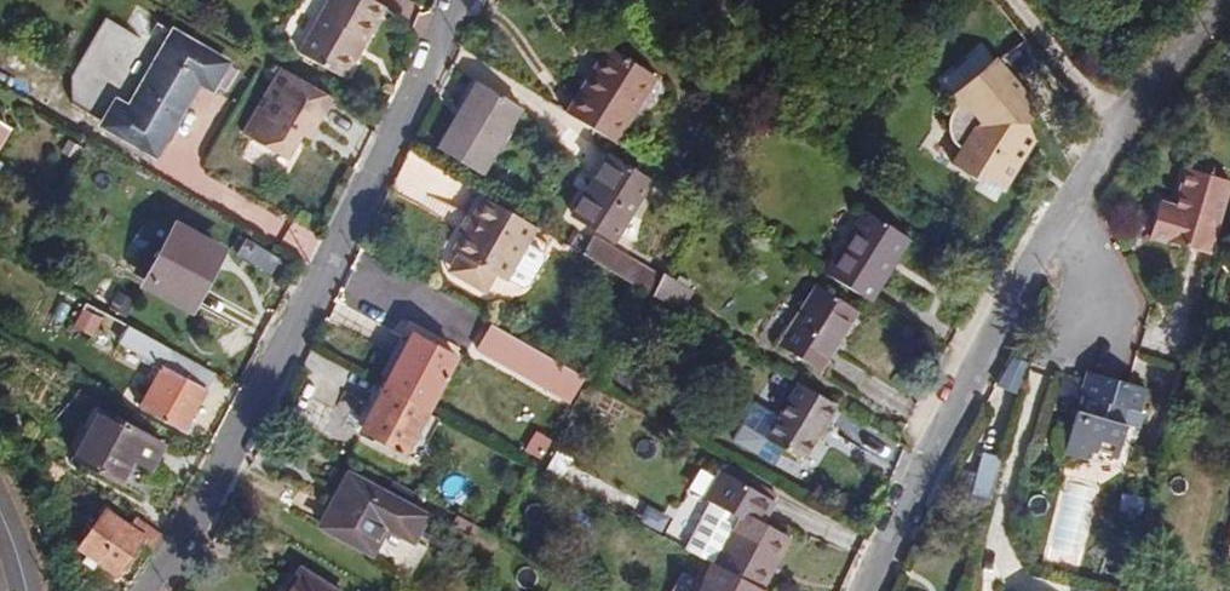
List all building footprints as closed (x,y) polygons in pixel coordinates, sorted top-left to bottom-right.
[(366,43),(384,7),(371,0),(327,0),(297,54),(340,78),(361,40),(366,43)] [(102,126),(155,156),(197,83),(211,90),(226,64),(172,33),(130,107),(116,99),(102,126)] [(361,40),(340,78),(344,80),(366,43),(361,40)] [(607,49),(566,114),(614,144),(655,79),(607,49)] [(1034,141),(1042,130),(1028,115),(1035,109),(991,60),(948,98),(955,108),(954,109),(951,112),(949,116),(947,122),(948,131),(949,139),(953,145),(958,149),(960,150),(951,166),(979,183),(991,163),(1011,176),(1028,151),(1023,147),(1029,137),(1034,141)] [(331,100),(278,69),(240,133),(287,161),(302,134),(307,126),(314,129),(331,100)] [(476,82),(437,148),(481,175),(520,109),(476,82)] [(12,125),(0,118),(0,144),(12,125)] [(309,138),(314,129),(307,126),(302,134),(309,138)] [(1023,147),(1028,151),(1034,141),(1029,137),(1023,147)] [(649,181),(608,156),(571,215),(613,241),(649,181)] [(1148,240),(1208,255),(1229,185),(1186,171),(1175,208),(1159,203),(1148,240)] [(485,295),(496,277),(507,283),(538,230),(483,198),(469,221),(473,223),(466,235),(462,233),(452,251),(458,255),(465,259),(455,277),(485,295)] [(863,211),(824,275),(868,302),(907,239),(863,211)] [(473,223),(469,221),(462,233),(466,235),(473,223)] [(178,231),(150,284),(190,306),(219,252),(178,231)] [(640,289),(648,294),(658,274),(593,237),(582,254),(640,289)] [(455,277),(465,259),(458,255),(447,273),(455,277)] [(663,273),(653,296),(679,312),(692,290),(663,273)] [(856,310),(815,285),(777,347),(818,372),(856,310)] [(383,387),(414,332),(406,327),(376,382),(383,387)] [(184,433),(215,377),(128,329),(120,343),(163,367),(140,409),(184,433)] [(574,400),(581,388),(524,354),(486,331),(475,349),(536,383),(537,379),(574,400)] [(383,387),(429,412),(459,356),(414,332),(383,387)] [(587,379),(587,378),(530,344),(524,354),(581,388),(587,379)] [(1080,395),(1084,397),(1079,411),(1075,410),(1063,451),(1086,457),(1088,448),(1116,456),(1125,425),(1119,424),(1123,408),(1138,412),(1145,389),(1127,384),(1086,372),(1084,380),(1080,395)] [(834,405),(798,383),(778,419),(766,438),(802,460),(834,405)] [(383,387),(360,429),(405,454),(413,459),(428,432),(420,428),(429,412),(383,387)] [(89,427),(74,456),(122,481),(133,461),(151,471),(165,444),(93,406),(83,424),(89,427)] [(754,431),(766,438),(778,419),(766,411),(754,431)] [(973,490),(992,495),(1002,459),(983,454),(977,475),(973,490)] [(743,512),(714,564),(763,590),(791,538),(764,523),(778,496),(724,465),(708,494),(743,512)] [(973,490),(977,475),(962,471),(955,494),(971,498),(973,490)] [(427,516),(349,474),(321,526),(372,553),(387,527),(413,541),(427,516)] [(971,498),(970,502),(989,507),(992,495),(973,490),(971,498)] [(91,558),(117,576),(139,544),(151,553),(162,538),(135,521),(131,527),(106,510),(78,549),(84,554),(81,559),(87,564),(91,558)] [(711,563),(697,590),(765,590),(711,563)] [(300,568),(286,590),(337,590),(300,568)]
